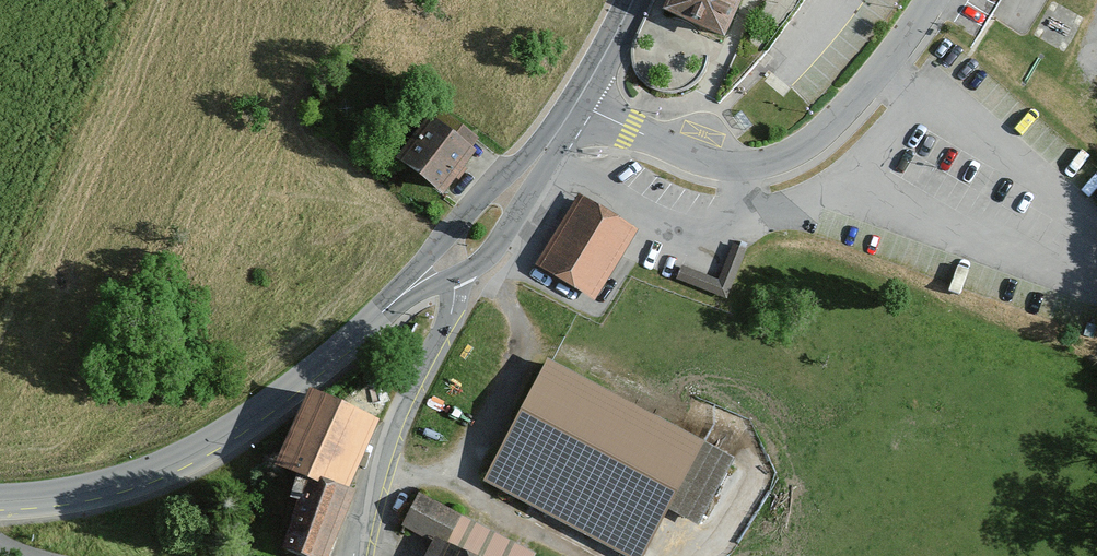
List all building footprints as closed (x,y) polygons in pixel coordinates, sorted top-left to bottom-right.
[(666,9),(721,34),(737,0),(670,0),(666,9)] [(753,126),(741,110),(734,116),(746,131),(753,126)] [(443,203),(476,158),(472,155),(478,146),(440,118),(400,173),(443,203)] [(633,230),(580,198),(540,265),(593,297),(633,230)] [(717,279),(685,267),(679,283),(729,301),(748,252),(729,245),(717,279)] [(548,367),(484,485),(616,555),(647,555),(670,515),(700,531),(734,466),(548,367)] [(310,389),(277,464),(311,477),(284,550),(302,555),(328,555),(353,484),(383,418),(310,389)] [(420,496),(402,531),(433,547),(428,555),(536,555),(420,496)]
